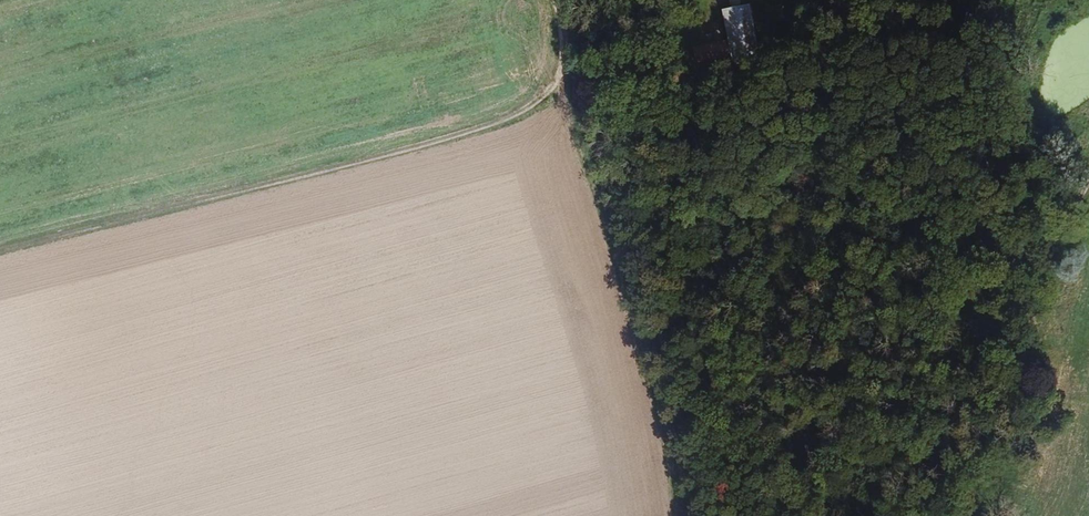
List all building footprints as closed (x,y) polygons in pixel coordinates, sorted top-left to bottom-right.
[(758,59),(749,6),(724,10),(732,63),(758,59)]
